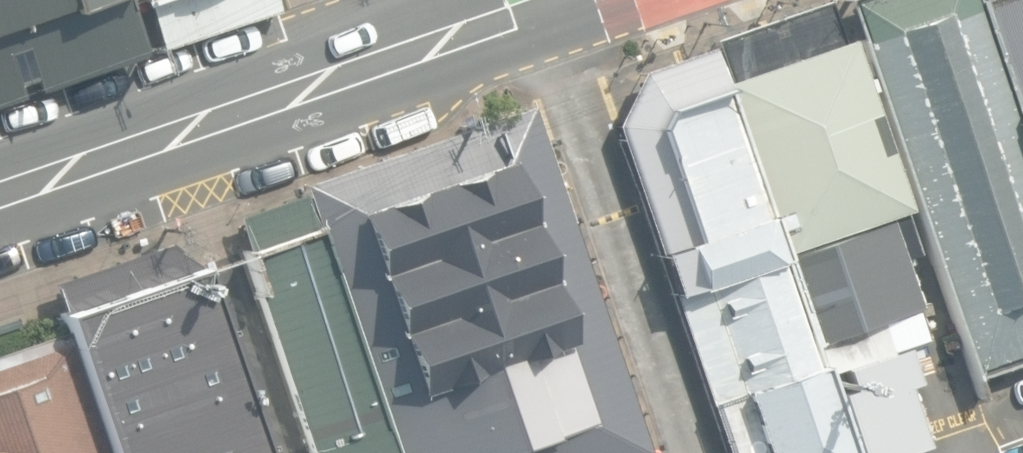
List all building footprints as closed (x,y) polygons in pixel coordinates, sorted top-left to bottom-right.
[(17,98),(14,89),(2,55),(20,49),(32,84),(34,92),(141,56),(138,48),(121,0),(0,0),(0,104),(17,98)] [(153,53),(279,12),(276,2),(275,0),(135,0),(150,44),(153,53)] [(825,0),(824,0),(711,39),(714,48),(726,82),(722,84),(849,452),(910,452),(928,447),(908,389),(920,385),(907,350),(928,343),(916,309),(920,308),(889,218),(908,212),(848,40),(840,43),(827,6),(825,0)] [(969,379),(1022,361),(1022,154),(970,0),(842,0),(856,41),(853,42),(969,379)] [(1022,141),(1022,0),(971,0),(1022,141)] [(709,50),(638,75),(611,127),(724,452),(849,452),(709,50)] [(298,194),(387,452),(643,452),(525,115),(523,106),(295,186),(298,194)] [(298,194),(229,218),(311,452),(387,452),(298,194)] [(191,272),(163,241),(43,283),(60,331),(102,452),(254,452),(191,272)] [(60,331),(0,351),(0,452),(102,452),(60,331)]
